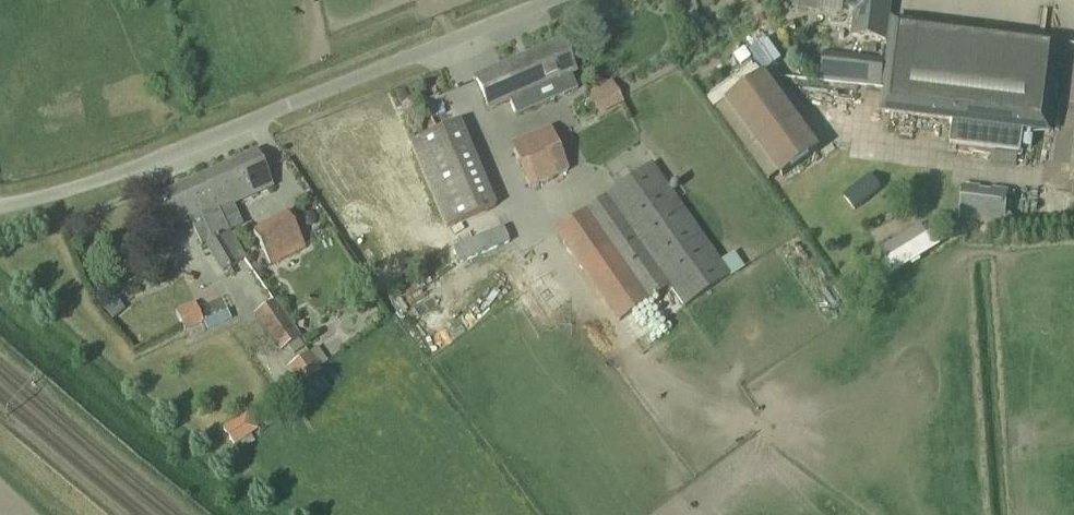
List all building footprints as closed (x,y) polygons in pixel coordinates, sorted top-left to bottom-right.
[(786,4),(819,9),(821,0),(786,0),(786,4)] [(848,7),(856,8),(852,36),(885,41),(891,0),(849,0),(849,4),(848,4),(848,7)] [(1012,34),(893,20),(884,88),(887,88),(885,106),(882,106),(882,111),(953,120),(950,144),(1021,153),(1024,129),(1049,132),(1061,41),(1033,37),(1032,40),(1012,37),(1012,34)] [(574,71),(561,41),(476,78),(488,109),(508,100),(515,116),(577,89),(569,73),(574,71)] [(858,55),(855,81),(881,85),(884,58),(858,55)] [(599,114),(622,102),(612,82),(589,94),(599,114)] [(412,142),(446,228),(496,208),(462,122),(412,142)] [(512,146),(530,187),(566,172),(549,130),(512,146)] [(256,153),(205,176),(213,194),(220,209),(273,187),(256,153)] [(684,308),(731,275),(651,163),(554,232),(619,323),(669,287),(684,308)] [(171,226),(199,213),(212,240),(208,241),(221,270),(243,259),(230,230),(229,231),(219,210),(220,209),(213,194),(205,176),(158,198),(171,226)] [(980,189),(981,187),(962,185),(959,220),(1005,225),(1006,216),(1010,217),(1012,194),(1008,194),(1008,190),(990,189),(990,190),(980,189)] [(251,233),(268,263),(304,243),(286,213),(251,233)] [(194,302),(175,311),(184,332),(203,323),(206,330),(231,319),(227,309),(202,321),(194,302)] [(298,339),(274,302),(255,314),(279,351),(298,339)] [(321,371),(309,353),(286,368),(298,386),(321,371)] [(257,431),(246,414),(223,428),(234,446),(257,431)]
